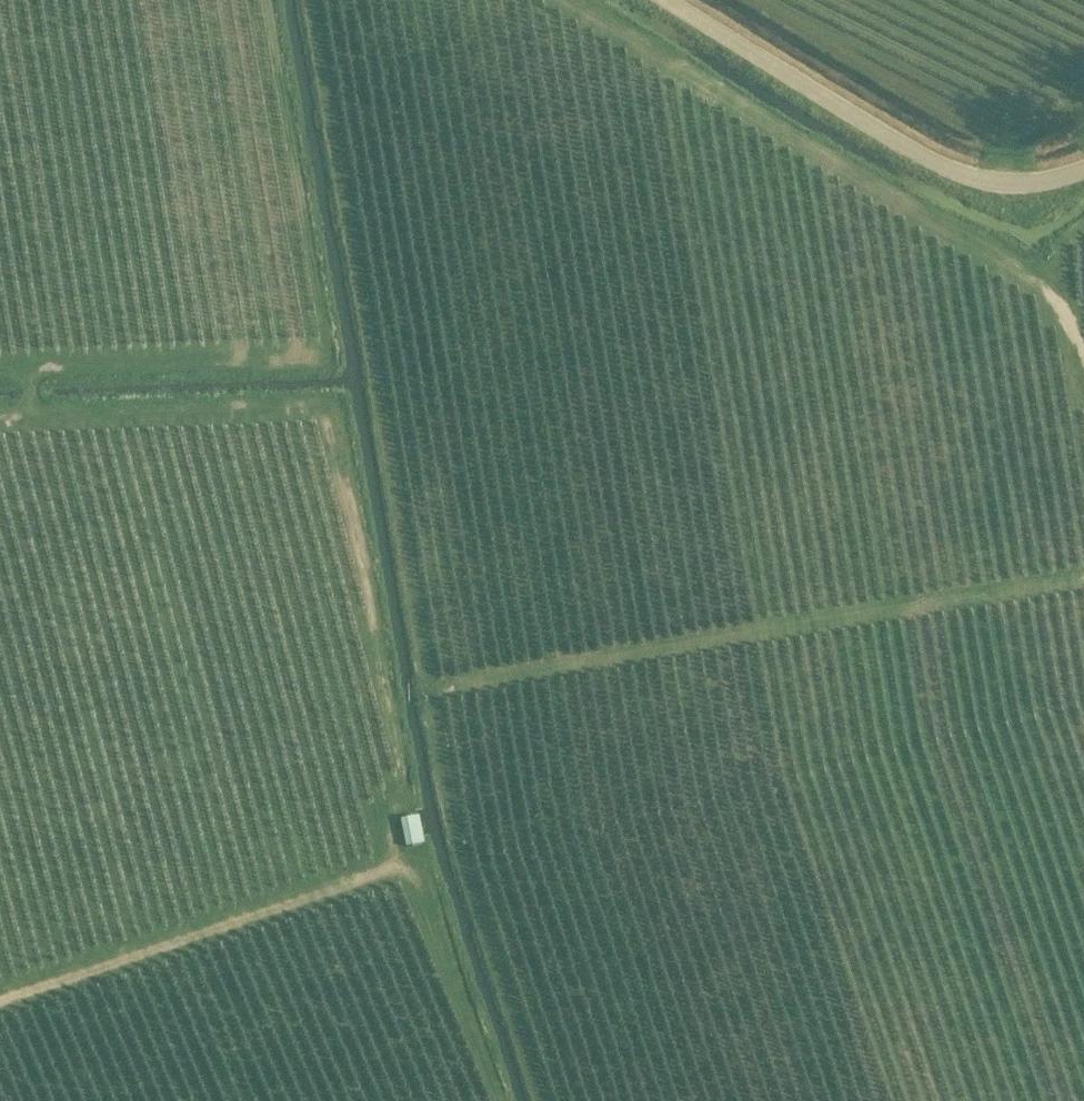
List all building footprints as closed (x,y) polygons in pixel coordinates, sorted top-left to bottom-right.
[(410,846),(429,843),(424,815),(405,818),(410,846)]
